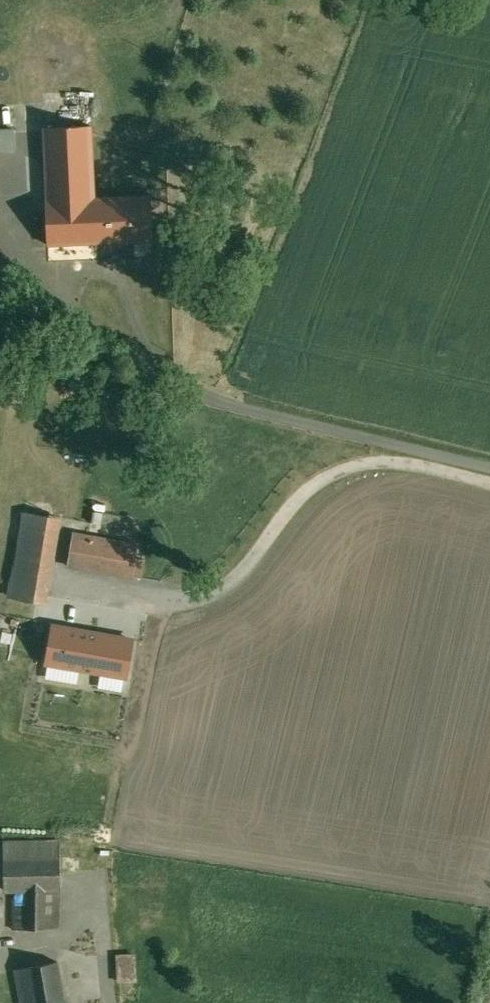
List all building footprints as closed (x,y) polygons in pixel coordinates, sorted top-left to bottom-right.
[(92,124),(44,126),(47,198),(94,196),(95,196),(92,124)] [(0,129),(0,151),(15,150),(14,128),(0,129)] [(95,196),(94,196),(47,198),(46,198),(48,244),(153,240),(151,194),(95,196)] [(43,513),(24,511),(10,595),(48,601),(62,516),(43,513)] [(138,546),(73,535),(68,563),(133,575),(138,546)] [(91,581),(93,572),(64,566),(62,575),(91,581)] [(100,632),(53,625),(49,656),(44,656),(43,662),(54,663),(79,667),(82,645),(98,647),(100,632)] [(82,645),(79,667),(54,663),(47,705),(45,705),(43,715),(86,722),(98,647),(82,645)] [(65,886),(64,839),(7,841),(8,889),(16,889),(17,925),(62,924),(61,887),(65,886)] [(136,979),(135,951),(113,952),(114,980),(136,979)] [(19,970),(25,1002),(64,1002),(56,963),(19,970)]
